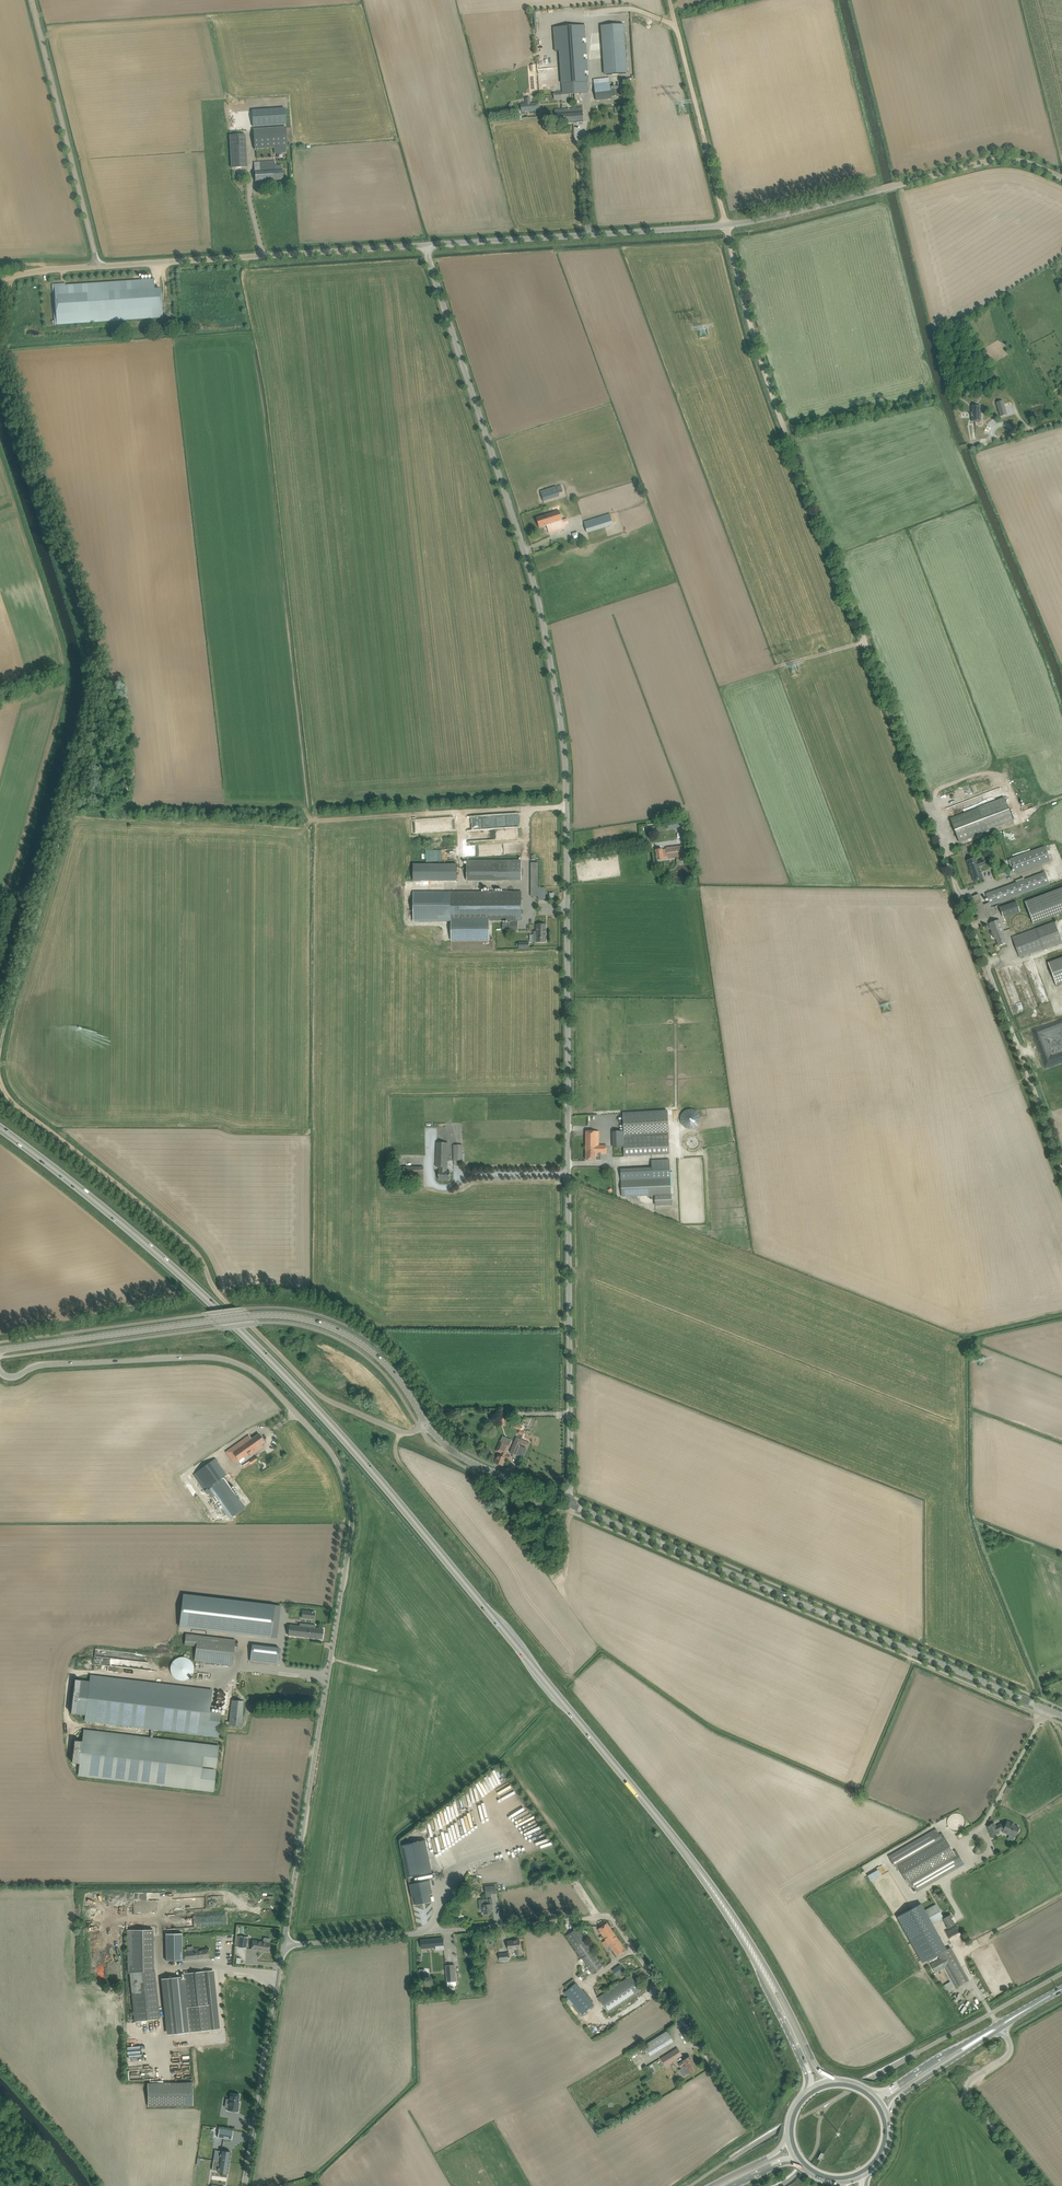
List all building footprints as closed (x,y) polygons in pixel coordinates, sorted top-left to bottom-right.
[(624,24),(602,26),(605,75),(628,73),(624,24)] [(580,29),(558,31),(560,61),(563,92),(576,91),(576,89),(584,88),(580,29)] [(596,97),(617,94),(616,89),(611,90),(610,82),(594,84),(596,97)] [(536,103),(522,103),(522,112),(536,111),(536,103)] [(284,108),(252,110),(253,127),(286,125),(284,108)] [(582,108),(562,109),(562,114),(555,114),(555,119),(556,124),(584,122),(583,117),(582,108)] [(275,154),(286,153),(285,148),(288,148),(287,129),(254,130),(255,151),(275,150),(275,154)] [(247,167),(246,145),(230,146),(232,168),(247,167)] [(254,162),(255,176),(255,181),(283,179),(283,170),(275,170),(275,161),(269,161),(269,159),(265,159),(265,161),(254,162)] [(65,283),(52,284),(55,324),(57,324),(57,325),(163,318),(161,288),(155,289),(154,279),(65,285),(65,283)] [(1003,400),(996,402),(1001,417),(1007,415),(1003,400)] [(972,406),(972,422),(972,421),(981,421),(981,422),(981,406),(972,406)] [(1014,415),(1001,417),(1003,425),(1015,423),(1014,415)] [(540,489),(543,501),(559,496),(556,485),(540,489)] [(559,511),(542,516),(537,518),(540,528),(547,525),(549,533),(565,528),(564,526),(569,524),(567,518),(562,520),(559,511)] [(584,522),(587,533),(613,525),(610,514),(584,522)] [(978,809),(951,820),(959,842),(1014,821),(1005,798),(978,809)] [(502,840),(521,840),(520,813),(484,814),(484,829),(467,829),(467,843),(481,843),(487,843),(502,842),(502,840)] [(682,818),(666,821),(668,829),(684,826),(682,818)] [(995,834),(985,837),(987,843),(997,840),(995,834)] [(982,838),(961,846),(956,848),(958,853),(962,852),(963,855),(985,846),(982,838)] [(685,856),(684,851),(684,845),(666,848),(666,849),(663,850),(663,848),(655,849),(657,860),(685,856)] [(1015,873),(1050,861),(1045,846),(1010,858),(1015,873)] [(976,857),(967,860),(975,882),(984,879),(979,866),(980,866),(978,861),(978,862),(976,857)] [(522,880),(522,860),(467,860),(467,880),(522,880)] [(538,896),(537,862),(530,862),(531,896),(538,896)] [(996,871),(994,872),(997,881),(1008,876),(1004,868),(1002,869),(999,862),(994,864),(996,871)] [(413,878),(413,881),(430,880),(430,864),(429,864),(413,864),(413,878)] [(971,897),(976,912),(991,907),(991,906),(1050,884),(1045,872),(986,894),(989,902),(983,904),(979,894),(971,897)] [(1025,902),(1033,923),(1061,912),(1061,887),(1025,902)] [(522,920),(522,892),(508,892),(508,890),(503,890),(503,892),(408,892),(408,921),(451,920),(451,940),(489,939),(489,920),(513,920),(513,921),(518,921),(518,920),(522,920)] [(1015,902),(1000,907),(1003,917),(1019,912),(1015,902)] [(991,907),(976,912),(979,920),(984,918),(992,915),(993,916),(998,914),(995,906),(991,907)] [(989,923),(993,935),(1003,931),(999,919),(994,921),(989,923)] [(1012,937),(1020,957),(1043,949),(1044,950),(1061,943),(1061,942),(1055,921),(1036,928),(1035,928),(1012,937)] [(518,931),(518,922),(509,922),(509,931),(518,931)] [(534,931),(534,942),(537,942),(546,942),(546,924),(537,924),(537,931),(534,931)] [(1005,935),(1003,931),(993,935),(995,939),(996,938),(999,946),(1004,944),(1006,943),(1004,935),(1005,935)] [(1047,960),(1055,981),(1061,979),(1061,954),(1047,960)] [(699,1127),(698,1109),(681,1110),(682,1128),(699,1127)] [(613,1131),(613,1147),(624,1147),(624,1156),(670,1154),(669,1134),(668,1110),(623,1113),(624,1131),(613,1131)] [(586,1131),(586,1160),(596,1160),(596,1153),(606,1153),(606,1145),(599,1145),(599,1131),(586,1131)] [(448,1142),(441,1142),(437,1142),(436,1166),(439,1167),(439,1174),(439,1179),(450,1180),(450,1171),(447,1171),(448,1142)] [(458,1165),(458,1161),(463,1161),(462,1145),(454,1145),(454,1165),(458,1165)] [(671,1194),(670,1167),(670,1160),(651,1160),(652,1167),(621,1169),(622,1176),(622,1196),(655,1195),(655,1205),(672,1205),(672,1194),(671,1194)] [(404,1180),(424,1180),(424,1167),(400,1167),(400,1176),(404,1176),(404,1180)] [(259,1434),(254,1437),(252,1439),(249,1435),(226,1452),(234,1463),(260,1445),(265,1442),(259,1434)] [(516,1438),(513,1448),(511,1453),(517,1455),(523,1457),(527,1449),(529,1443),(516,1438)] [(497,1457),(495,1462),(503,1466),(506,1459),(510,1460),(511,1457),(506,1455),(506,1454),(508,1450),(510,1445),(501,1441),(497,1451),(499,1452),(502,1453),(501,1456),(498,1455),(497,1457)] [(196,1473),(193,1474),(205,1490),(207,1489),(207,1488),(214,1484),(215,1485),(221,1480),(220,1479),(226,1475),(215,1459),(196,1473)] [(207,1489),(205,1490),(207,1494),(209,1493),(216,1503),(219,1501),(230,1517),(233,1516),(241,1511),(245,1508),(233,1490),(232,1490),(231,1488),(224,1478),(221,1480),(215,1485),(212,1487),(208,1490),(207,1488),(207,1489)] [(183,1594),(179,1626),(271,1637),(275,1605),(183,1594)] [(302,1610),(301,1618),(314,1619),(315,1611),(302,1610)] [(322,1639),(324,1629),(315,1628),(315,1625),(306,1624),(306,1626),(289,1625),(288,1635),(322,1639)] [(235,1640),(186,1634),(184,1645),(196,1646),(194,1661),(232,1666),(235,1640)] [(252,1644),(250,1661),(277,1664),(279,1647),(252,1644)] [(178,1658),(177,1658),(175,1660),(174,1661),(172,1663),(171,1665),(171,1667),(170,1670),(171,1672),(172,1674),(173,1676),(175,1678),(176,1679),(178,1680),(179,1680),(180,1680),(182,1681),(184,1680),(186,1680),(188,1679),(189,1678),(190,1677),(192,1676),(193,1674),(193,1673),(194,1672),(194,1670),(194,1669),(194,1666),(193,1664),(192,1663),(192,1662),(190,1660),(189,1659),(188,1658),(187,1658),(186,1658),(184,1657),(183,1657),(182,1657),(180,1657),(178,1658)] [(75,1679),(71,1713),(76,1714),(86,1715),(85,1721),(86,1721),(216,1737),(219,1712),(208,1711),(211,1689),(92,1675),(90,1675),(89,1681),(80,1680),(75,1679)] [(243,1701),(238,1700),(232,1700),(229,1725),(236,1726),(242,1726),(243,1701)] [(75,1739),(72,1763),(81,1764),(80,1776),(212,1792),(217,1745),(85,1729),(84,1742),(79,1741),(79,1740),(75,1739)] [(494,1787),(502,1784),(498,1773),(489,1776),(490,1779),(491,1779),(494,1787)] [(502,1790),(498,1793),(500,1795),(500,1796),(504,1801),(515,1792),(507,1782),(500,1787),(502,1790)] [(1019,1827),(1014,1825),(1012,1824),(1012,1823),(1007,1821),(1005,1826),(1000,1824),(996,1826),(994,1823),(988,1826),(993,1836),(1000,1832),(1000,1831),(1001,1831),(1002,1831),(1002,1832),(1015,1838),(1019,1827)] [(936,1828),(888,1856),(897,1871),(900,1869),(910,1887),(913,1886),(917,1892),(964,1864),(956,1850),(953,1851),(943,1833),(940,1835),(936,1828)] [(401,1843),(408,1876),(432,1871),(425,1839),(401,1843)] [(411,1884),(409,1884),(414,1905),(432,1901),(430,1893),(433,1893),(430,1880),(411,1884)] [(486,1898),(482,1899),(483,1905),(484,1905),(484,1914),(492,1913),(491,1904),(493,1904),(492,1893),(497,1893),(496,1886),(485,1887),(486,1898)] [(926,1910),(922,1911),(930,1925),(933,1924),(944,1918),(936,1904),(926,1910)] [(606,1948),(610,1945),(617,1956),(626,1950),(607,1923),(599,1929),(606,1940),(602,1942),(606,1948)] [(603,1966),(577,1928),(566,1935),(592,1973),(603,1966)] [(153,1930),(127,1930),(128,1972),(155,1970),(153,1930)] [(183,1952),(182,1933),(165,1934),(166,1961),(183,1960),(182,1952),(183,1952)] [(240,1936),(238,1947),(246,1948),(248,1937),(240,1936)] [(436,1950),(444,1949),(443,1946),(444,1946),(443,1938),(421,1940),(422,1948),(436,1947),(436,1950)] [(508,1941),(508,1946),(509,1950),(516,1949),(517,1956),(522,1955),(521,1949),(520,1944),(520,1939),(516,1939),(516,1940),(508,1941)] [(253,1940),(251,1949),(269,1952),(270,1943),(253,1940)] [(939,1958),(930,1963),(936,1973),(943,1969),(943,1968),(950,1981),(954,1987),(956,1986),(956,1988),(969,1980),(966,1976),(950,1947),(948,1949),(944,1951),(937,1955),(939,1958)] [(208,1958),(208,1952),(208,1949),(198,1950),(198,1949),(197,1949),(197,1948),(194,1949),(194,1951),(183,1952),(182,1952),(183,1960),(208,1958)] [(499,1954),(500,1959),(500,1961),(509,1960),(508,1953),(499,1954)] [(456,1981),(455,1964),(445,1965),(447,1982),(456,1981)] [(614,1969),(612,1970),(617,1977),(621,1974),(625,1971),(620,1965),(614,1969)] [(181,1977),(167,1978),(172,2034),(188,2032),(214,2029),(220,2029),(214,1970),(206,1971),(184,1973),(185,1978),(181,1979),(181,1977)] [(631,1976),(626,1979),(598,1997),(608,2012),(641,1991),(631,1976)] [(950,1981),(943,1985),(946,1991),(954,1987),(950,1981)] [(576,1983),(565,1992),(566,1994),(569,1998),(574,2003),(581,2012),(582,2014),(591,2007),(592,2008),(594,2007),(593,2005),(594,2005),(576,1983)] [(92,1997),(92,1991),(88,1991),(88,1988),(82,1988),(82,1997),(92,1997)] [(667,2031),(662,2035),(668,2045),(669,2044),(674,2041),(669,2033),(667,2031)] [(661,2058),(666,2065),(676,2059),(671,2052),(661,2058)] [(684,2061),(678,2064),(681,2067),(687,2075),(694,2070),(692,2066),(695,2064),(690,2056),(683,2061),(684,2061)] [(193,2105),(193,2083),(148,2084),(148,2106),(193,2105)] [(228,2105),(227,2110),(238,2112),(239,2103),(238,2102),(240,2094),(231,2093),(229,2105),(228,2105)] [(219,2128),(218,2138),(220,2138),(231,2140),(232,2140),(234,2130),(219,2128)] [(148,2150),(150,2139),(139,2137),(138,2149),(148,2150)] [(214,2155),(213,2160),(219,2161),(229,2162),(231,2152),(225,2151),(221,2151),(220,2150),(219,2156),(214,2155)] [(213,2160),(212,2170),(218,2171),(222,2172),(228,2173),(229,2162),(219,2161),(213,2160)]
